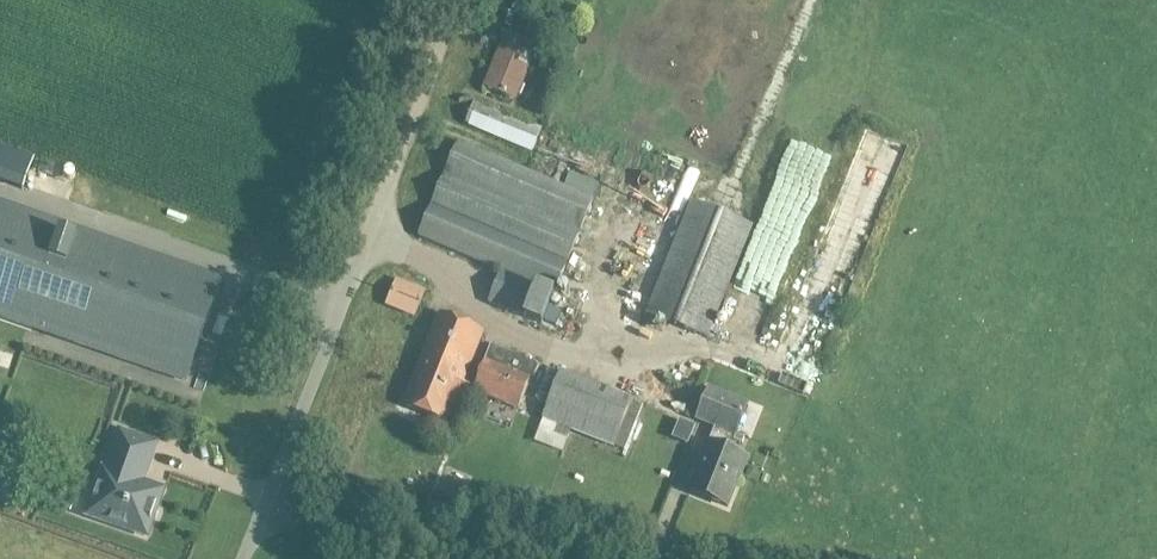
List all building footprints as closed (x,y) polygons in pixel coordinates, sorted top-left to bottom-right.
[(526,0),(519,0),(511,12),(531,26),(526,33),(541,44),(546,37),(552,41),(562,25),(526,0)] [(513,49),(501,43),(482,88),(516,103),(535,58),(538,59),(541,48),(517,37),(513,49)] [(465,124),(532,153),(542,130),(475,100),(465,124)] [(60,183),(67,159),(0,139),(0,166),(60,183)] [(542,326),(554,296),(593,200),(458,142),(418,237),(501,273),(488,303),(542,326)] [(0,202),(0,316),(188,382),(223,279),(0,202)] [(708,339),(753,226),(691,202),(646,314),(708,339)] [(819,219),(810,245),(846,257),(855,231),(819,219)] [(387,266),(379,294),(408,302),(416,274),(387,266)] [(483,333),(439,315),(402,405),(446,423),(453,406),(461,409),(470,387),(463,384),(483,333)] [(537,364),(491,345),(472,391),(505,405),(503,410),(516,416),(537,364)] [(551,361),(537,411),(613,430),(626,380),(551,361)] [(746,460),(727,452),(745,406),(708,392),(697,420),(714,427),(707,444),(688,492),(727,508),(746,460)] [(693,426),(679,420),(672,438),(686,444),(693,426)] [(120,432),(106,471),(102,469),(97,485),(101,486),(90,517),(121,528),(122,523),(147,531),(162,490),(139,482),(136,478),(139,471),(146,474),(156,444),(120,432)] [(28,479),(1,469),(0,471),(0,504),(17,511),(28,479)]
